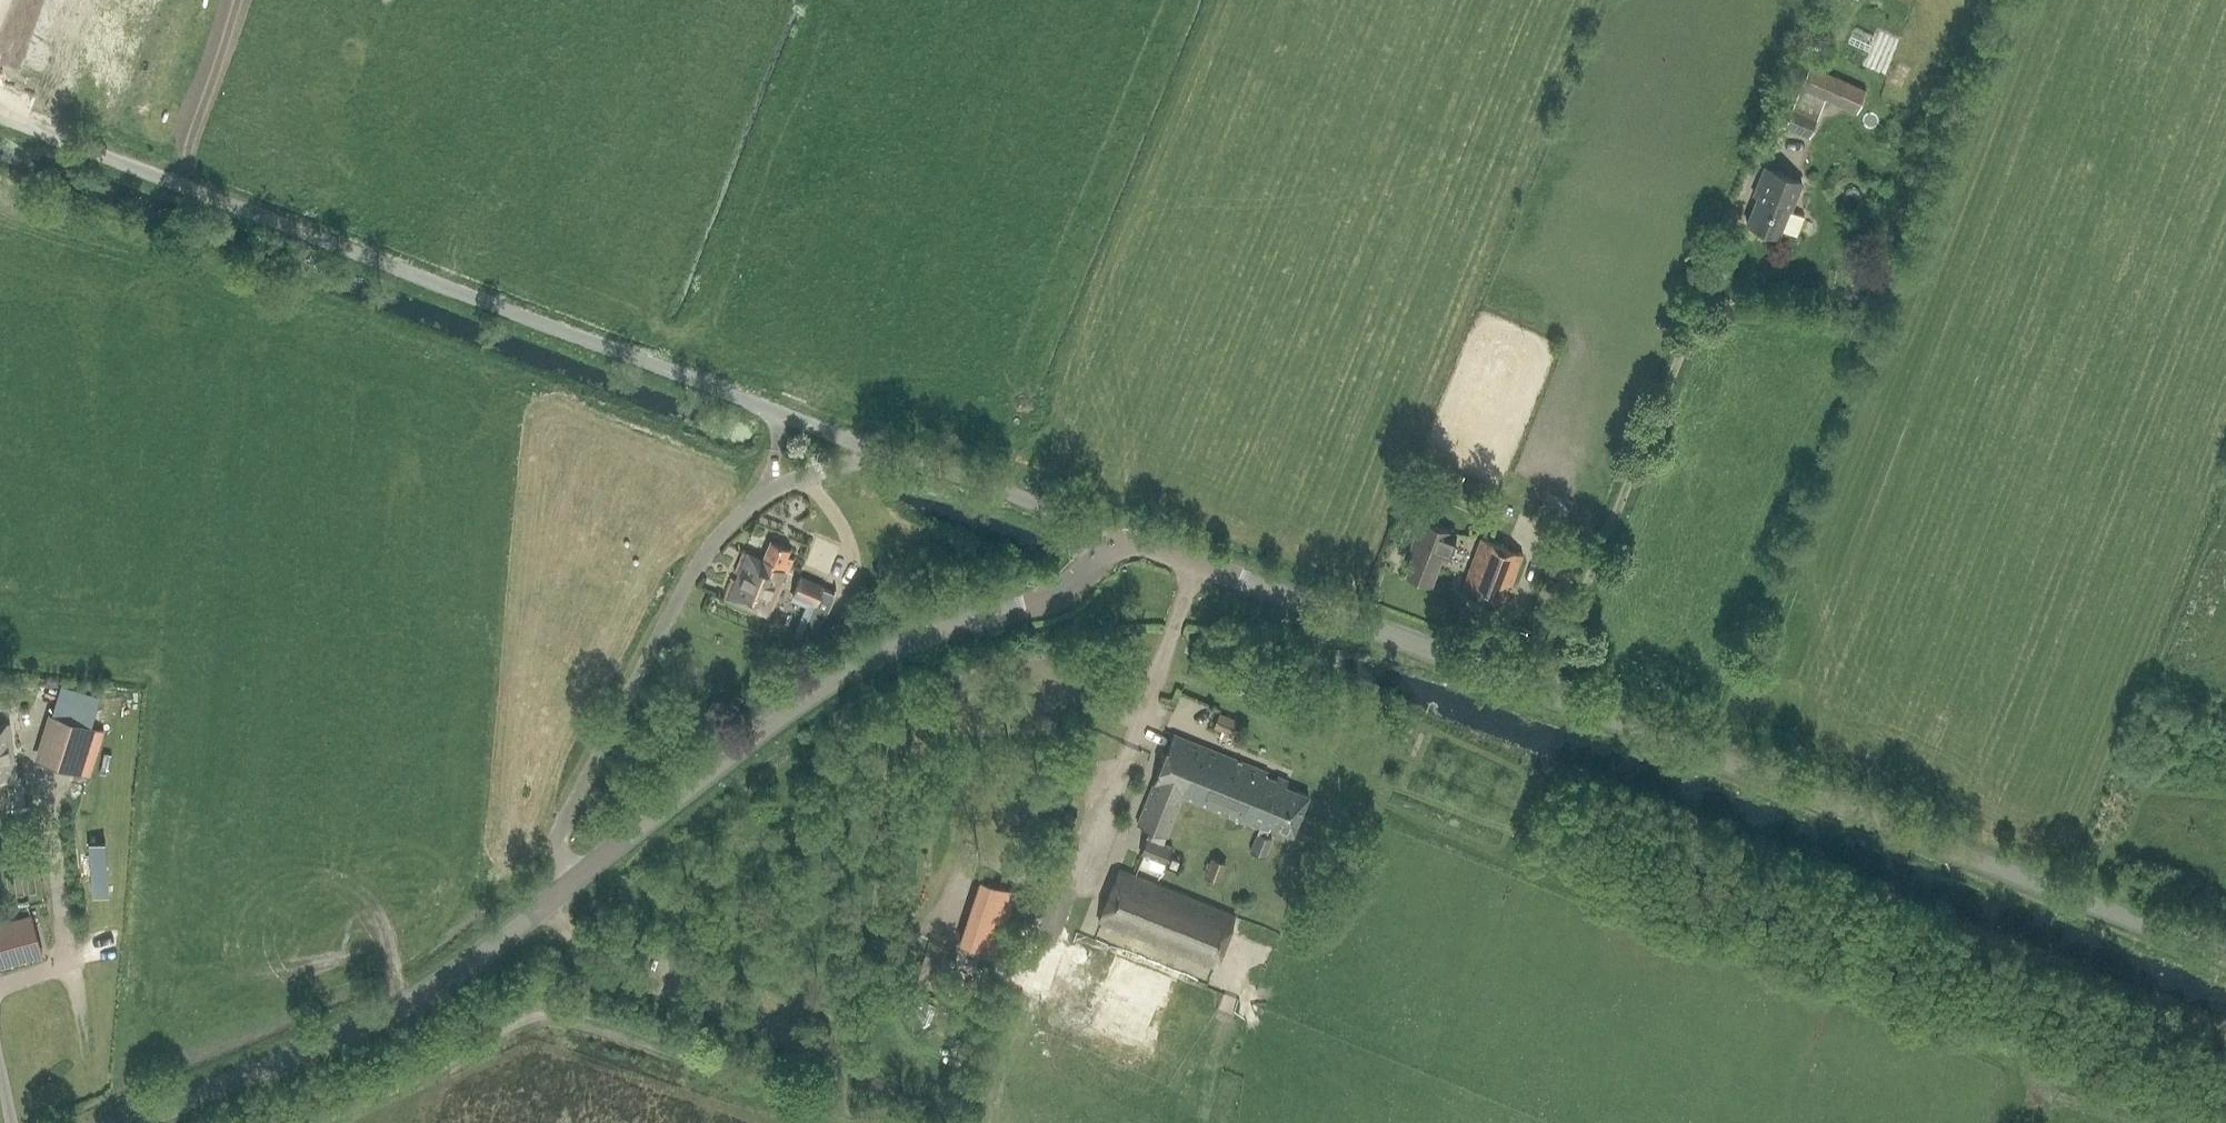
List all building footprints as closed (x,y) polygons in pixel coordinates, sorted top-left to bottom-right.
[(153,0),(34,0),(32,0),(20,0),(9,34),(67,50),(56,76),(115,96),(153,0)] [(1872,47),(1877,32),(1859,25),(1853,40),(1872,47)] [(1867,90),(1811,65),(1784,127),(1809,138),(1826,100),(1857,113),(1867,90)] [(1748,222),(1779,235),(1782,229),(1796,235),(1804,217),(1792,212),(1805,182),(1766,166),(1753,196),(1758,198),(1748,222)] [(1445,560),(1448,554),(1455,533),(1421,521),(1409,554),(1413,555),(1406,574),(1432,584),(1442,559),(1445,560)] [(1505,601),(1523,555),(1481,539),(1464,585),(1505,601)] [(794,559),(787,557),(791,549),(770,540),(762,559),(744,551),(723,598),(768,618),(794,559)] [(807,630),(816,622),(823,614),(829,604),(835,595),(823,589),(823,588),(800,578),(793,595),(813,604),(803,628),(807,630)] [(1230,685),(1242,689),(1245,680),(1234,675),(1230,685)] [(57,696),(52,714),(91,727),(97,708),(100,698),(61,686),(57,696)] [(77,772),(91,727),(52,714),(37,759),(77,772)] [(1228,718),(1222,734),(1232,738),(1239,722),(1228,718)] [(1,781),(16,779),(8,723),(0,724),(0,800),(3,800),(1,781)] [(1308,797),(1285,788),(1288,781),(1173,735),(1138,824),(1152,830),(1149,836),(1148,835),(1140,854),(1152,859),(1160,862),(1166,864),(1174,845),(1165,842),(1183,797),(1256,826),(1246,851),(1261,857),(1269,838),(1265,837),(1269,825),(1293,835),(1308,797)] [(93,895),(109,894),(106,841),(89,842),(93,895)] [(1211,858),(1205,874),(1221,880),(1227,863),(1211,858)] [(1214,967),(1235,916),(1119,869),(1099,921),(1214,967)] [(1012,890),(982,880),(961,944),(991,953),(1012,890)] [(0,925),(0,965),(25,958),(23,949),(40,944),(32,916),(0,925)]
